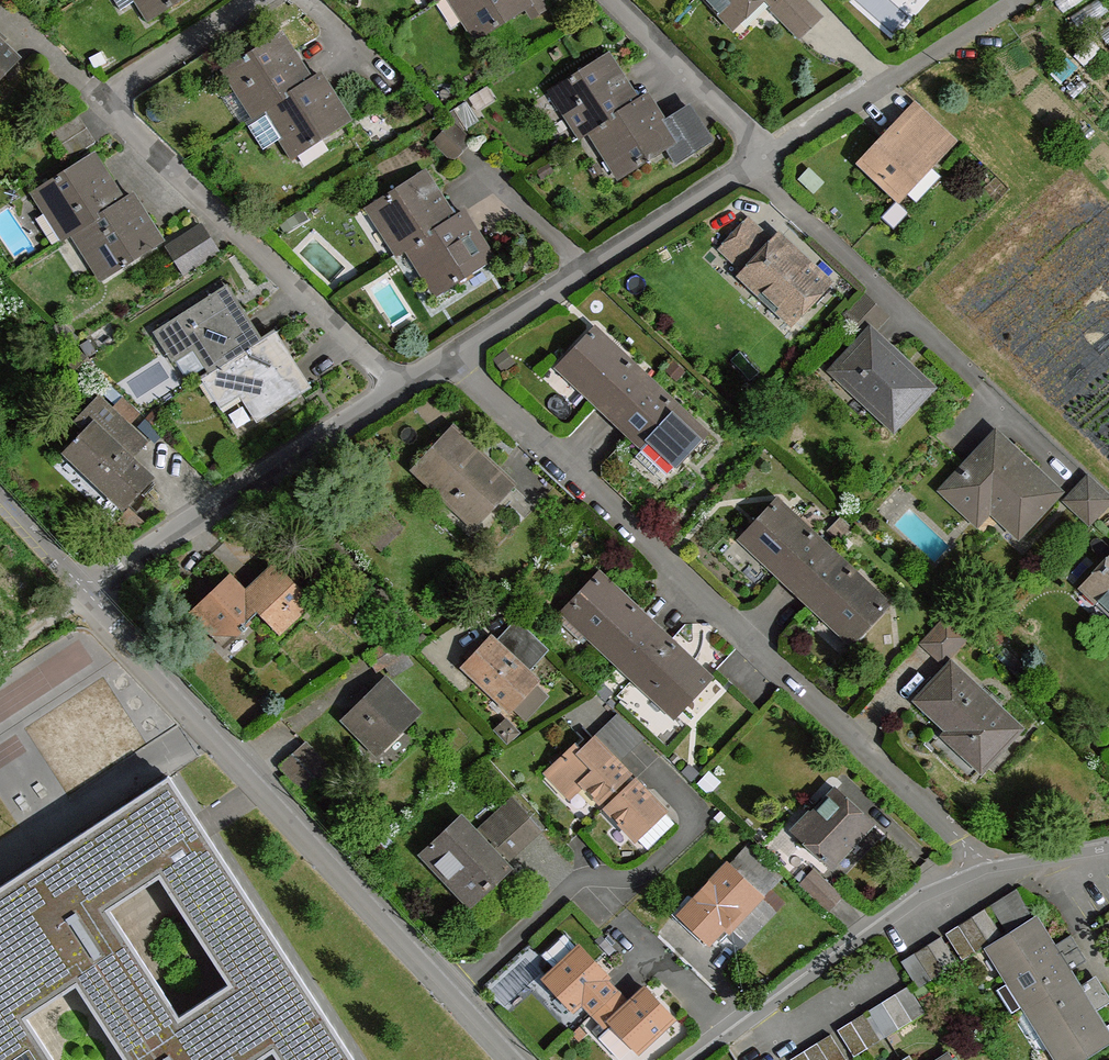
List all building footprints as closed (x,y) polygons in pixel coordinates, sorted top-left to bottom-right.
[(122,10),(137,0),(115,0),(122,10)] [(150,19),(180,0),(138,0),(150,19)] [(476,39),(532,4),(530,0),(451,0),(476,39)] [(532,4),(538,14),(560,0),(530,0),(532,4)] [(735,22),(759,0),(714,0),(735,22)] [(819,17),(803,0),(782,0),(773,8),(799,36),(819,17)] [(224,70),(254,117),(309,80),(298,62),(280,35),(224,70)] [(18,58),(0,41),(0,76),(18,58)] [(580,137),(591,131),(637,102),(619,74),(608,56),(551,92),(580,137)] [(309,80),(254,117),(246,122),(264,149),(281,138),(293,157),(349,121),(334,98),(319,74),(309,80)] [(647,96),(637,102),(591,131),(619,178),(667,147),(676,161),(710,140),(705,132),(689,108),(664,123),(647,96)] [(916,102),(893,126),(934,164),(957,141),(952,136),(934,156),(917,141),(936,121),(916,102)] [(96,142),(79,115),(51,133),(69,160),(96,142)] [(431,141),(444,153),(453,161),(473,140),(451,121),(431,141)] [(936,121),(917,141),(934,156),(952,136),(936,121)] [(883,142),(858,168),(895,201),(919,176),(922,178),(934,164),(893,126),(880,140),(883,142)] [(93,155),(36,191),(65,236),(75,230),(121,200),(96,161),(93,155)] [(454,218),(424,172),(368,209),(398,255),(407,249),(454,218)] [(121,200),(75,230),(105,277),(161,242),(156,235),(131,195),(121,200)] [(463,213),(454,218),(407,249),(436,294),(492,259),(482,242),(463,213)] [(750,269),(773,243),(748,222),(725,246),(750,269)] [(202,226),(168,248),(183,272),(217,251),(202,226)] [(779,238),(773,243),(750,269),(744,275),(793,320),(827,284),(779,238)] [(221,293),(157,333),(170,354),(194,339),(214,371),(261,342),(244,315),(237,319),(221,293)] [(871,333),(873,335),(889,318),(863,293),(840,317),(865,339),(871,333)] [(595,330),(565,361),(590,386),(585,392),(596,403),(615,420),(650,382),(595,330)] [(865,339),(837,371),(893,425),(929,388),(905,365),(889,350),(873,335),(871,333),(865,339)] [(261,342),(214,371),(203,378),(218,400),(241,385),(261,417),(308,387),(291,360),(284,364),(267,337),(261,342)] [(892,345),(889,350),(905,365),(909,361),(892,345)] [(706,433),(650,382),(615,420),(633,437),(644,447),(649,441),(676,466),(706,433)] [(93,424),(129,458),(144,442),(99,399),(77,421),(87,431),(93,424)] [(150,479),(129,458),(93,424),(87,431),(66,452),(123,507),(150,479)] [(513,486),(452,429),(415,470),(450,503),(456,497),(482,521),(513,486)] [(968,467),(946,491),(990,530),(997,522),(985,511),(990,506),(1018,532),(1056,492),(997,436),(968,467)] [(1066,501),(1090,523),(1108,502),(1108,496),(1088,477),(1066,501)] [(777,502),(746,533),(772,557),(766,563),(779,575),(797,591),(832,553),(777,502)] [(832,553),(797,591),(813,607),(826,619),(832,612),(857,636),(887,604),(832,553)] [(1088,585),(1108,605),(1108,562),(1088,585)] [(246,594),(260,609),(280,630),(309,603),(275,567),(246,594)] [(599,574),(569,607),(595,630),(589,636),(619,664),(654,626),(635,608),(599,574)] [(230,578),(194,612),(225,643),(260,609),(246,594),(230,578)] [(946,617),(922,643),(943,662),(967,636),(946,617)] [(491,641),(467,667),(510,708),(534,681),(527,674),(549,650),(516,619),(494,643),(491,641)] [(654,626),(619,664),(648,692),(655,686),(679,710),(710,678),(670,641),(654,626)] [(1020,727),(952,664),(918,701),(963,744),(958,749),(981,769),(1020,727)] [(551,696),(534,681),(510,708),(526,722),(551,696)] [(385,682),(348,719),(378,749),(415,712),(385,682)] [(595,739),(619,764),(643,740),(618,715),(595,739)] [(507,720),(495,730),(508,743),(519,733),(507,720)] [(576,746),(548,772),(570,796),(583,784),(601,802),(606,797),(623,780),(629,775),(619,764),(595,739),(582,751),(576,746)] [(305,745),(282,766),(306,791),(329,769),(305,745)] [(176,778),(0,893),(0,1059),(58,1059),(31,1020),(83,986),(131,1059),(270,1059),(282,1053),(286,1059),(359,1059),(176,778)] [(629,786),(623,780),(606,797),(612,803),(629,786)] [(612,803),(607,807),(636,838),(663,812),(665,811),(635,781),(629,786),(612,803)] [(810,813),(793,831),(831,866),(848,848),(846,846),(870,821),(837,789),(812,815),(810,813)] [(512,800),(476,833),(488,847),(493,842),(505,856),(536,826),(512,800)] [(674,823),(663,812),(636,838),(647,849),(674,823)] [(462,819),(424,854),(478,912),(516,876),(488,847),(476,833),(462,819)] [(366,834),(360,824),(347,832),(353,842),(366,834)] [(727,871),(759,904),(785,877),(752,845),(727,871)] [(727,871),(681,920),(710,946),(727,928),(733,933),(759,904),(727,871)] [(813,871),(801,884),(829,910),(841,897),(813,871)] [(1003,897),(1019,924),(1033,916),(1016,889),(1003,897)] [(1003,897),(990,906),(1007,932),(1019,924),(1003,897)] [(759,904),(733,933),(747,946),(774,917),(759,904)] [(972,917),(989,943),(1002,935),(985,909),(972,917)] [(958,925),(975,951),(989,943),(972,917),(958,925)] [(1034,918),(990,946),(1012,980),(1027,1004),(1029,1008),(1069,982),(1065,974),(1069,972),(1065,965),(1082,955),(1071,936),(1053,946),(1034,918)] [(958,925),(945,933),(962,960),(975,951),(958,925)] [(555,969),(577,949),(564,934),(542,955),(555,969)] [(941,937),(928,945),(944,971),(957,963),(941,937)] [(931,980),(944,971),(928,945),(914,953),(931,980)] [(580,947),(577,949),(555,969),(545,978),(573,1009),(581,1001),(605,979),(607,977),(595,964),(580,947)] [(918,988),(931,980),(914,953),(901,961),(918,988)] [(616,991),(605,979),(581,1001),(593,1013),(616,991)] [(1027,1004),(1012,980),(998,989),(1013,1012),(1027,1004)] [(1069,982),(1029,1008),(1046,1034),(1063,1059),(1081,1059),(1108,1042),(1108,1036),(1094,1012),(1108,1003),(1108,997),(1100,983),(1082,994),(1078,987),(1074,990),(1069,982)] [(908,986),(895,994),(911,1020),(925,1012),(908,986)] [(644,989),(628,1003),(610,1020),(614,1024),(634,1046),(638,1051),(672,1018),(644,989)] [(628,1003),(616,991),(593,1013),(601,1022),(592,1030),(600,1037),(614,1024),(610,1020),(628,1003)] [(899,1029),(911,1020),(895,994),(882,1002),(899,1029)] [(885,1037),(899,1029),(882,1002),(868,1011),(885,1037)] [(1046,1034),(1029,1008),(1024,1011),(1019,1019),(1033,1041),(1046,1034)] [(867,1048),(880,1040),(864,1014),(851,1022),(867,1048)] [(867,1048),(851,1022),(838,1030),(854,1056),(867,1048)] [(620,1059),(634,1046),(614,1024),(600,1037),(620,1059)] [(818,1043),(828,1059),(846,1059),(831,1035),(818,1043)] [(818,1043),(804,1051),(809,1059),(828,1059),(818,1043)] [(804,1051),(791,1059),(809,1059),(804,1051)]
